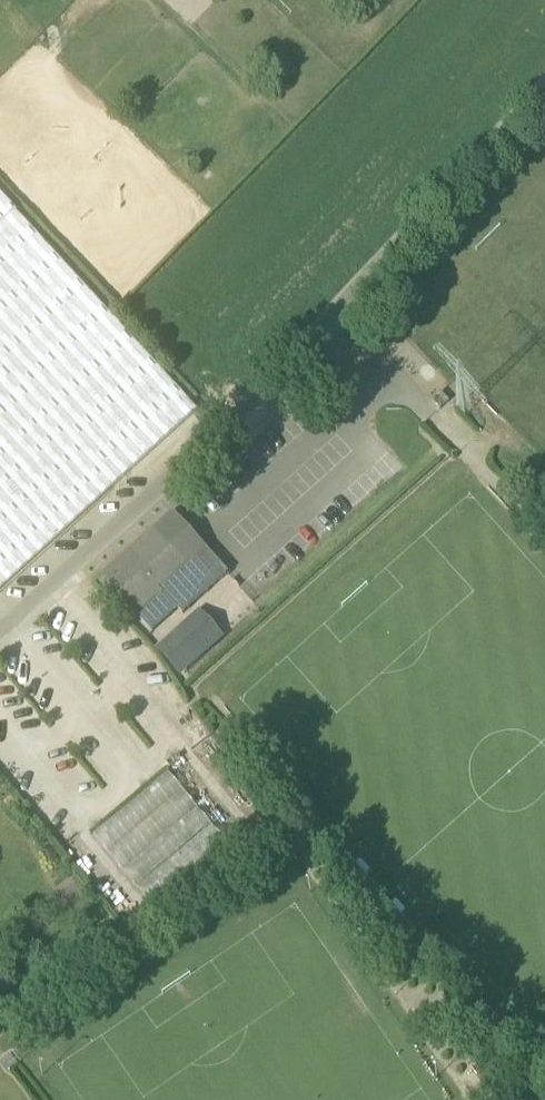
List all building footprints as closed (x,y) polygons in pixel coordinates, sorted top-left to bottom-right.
[(198,410),(18,212),(0,192),(0,591),(198,410)] [(442,393),(433,401),(441,409),(449,402),(442,393)] [(174,512),(155,529),(103,576),(140,617),(166,594),(184,614),(230,573),(174,512)] [(174,677),(224,642),(202,611),(152,646),(174,677)]
